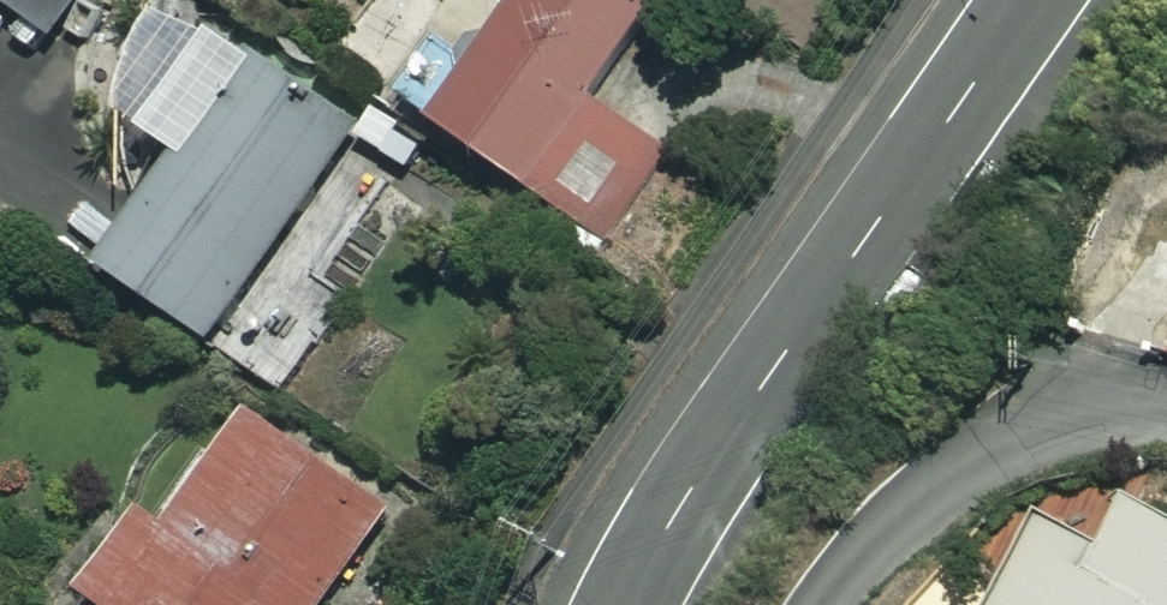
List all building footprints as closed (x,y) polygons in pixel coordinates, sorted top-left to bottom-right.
[(63,42),(94,0),(5,0),(63,42)] [(440,119),(593,228),(655,142),(590,96),(658,0),(524,0),(440,119)] [(344,153),(364,123),(257,49),(108,265),(287,388),(342,308),(318,291),(391,185),(344,153)] [(1166,190),(1146,264),(1166,270),(1166,190)] [(256,408),(172,525),(150,509),(92,589),(115,604),(321,604),(392,507),(256,408)] [(1152,463),(1101,556),(1043,524),(999,604),(1166,604),(1166,471),(1152,463)]
